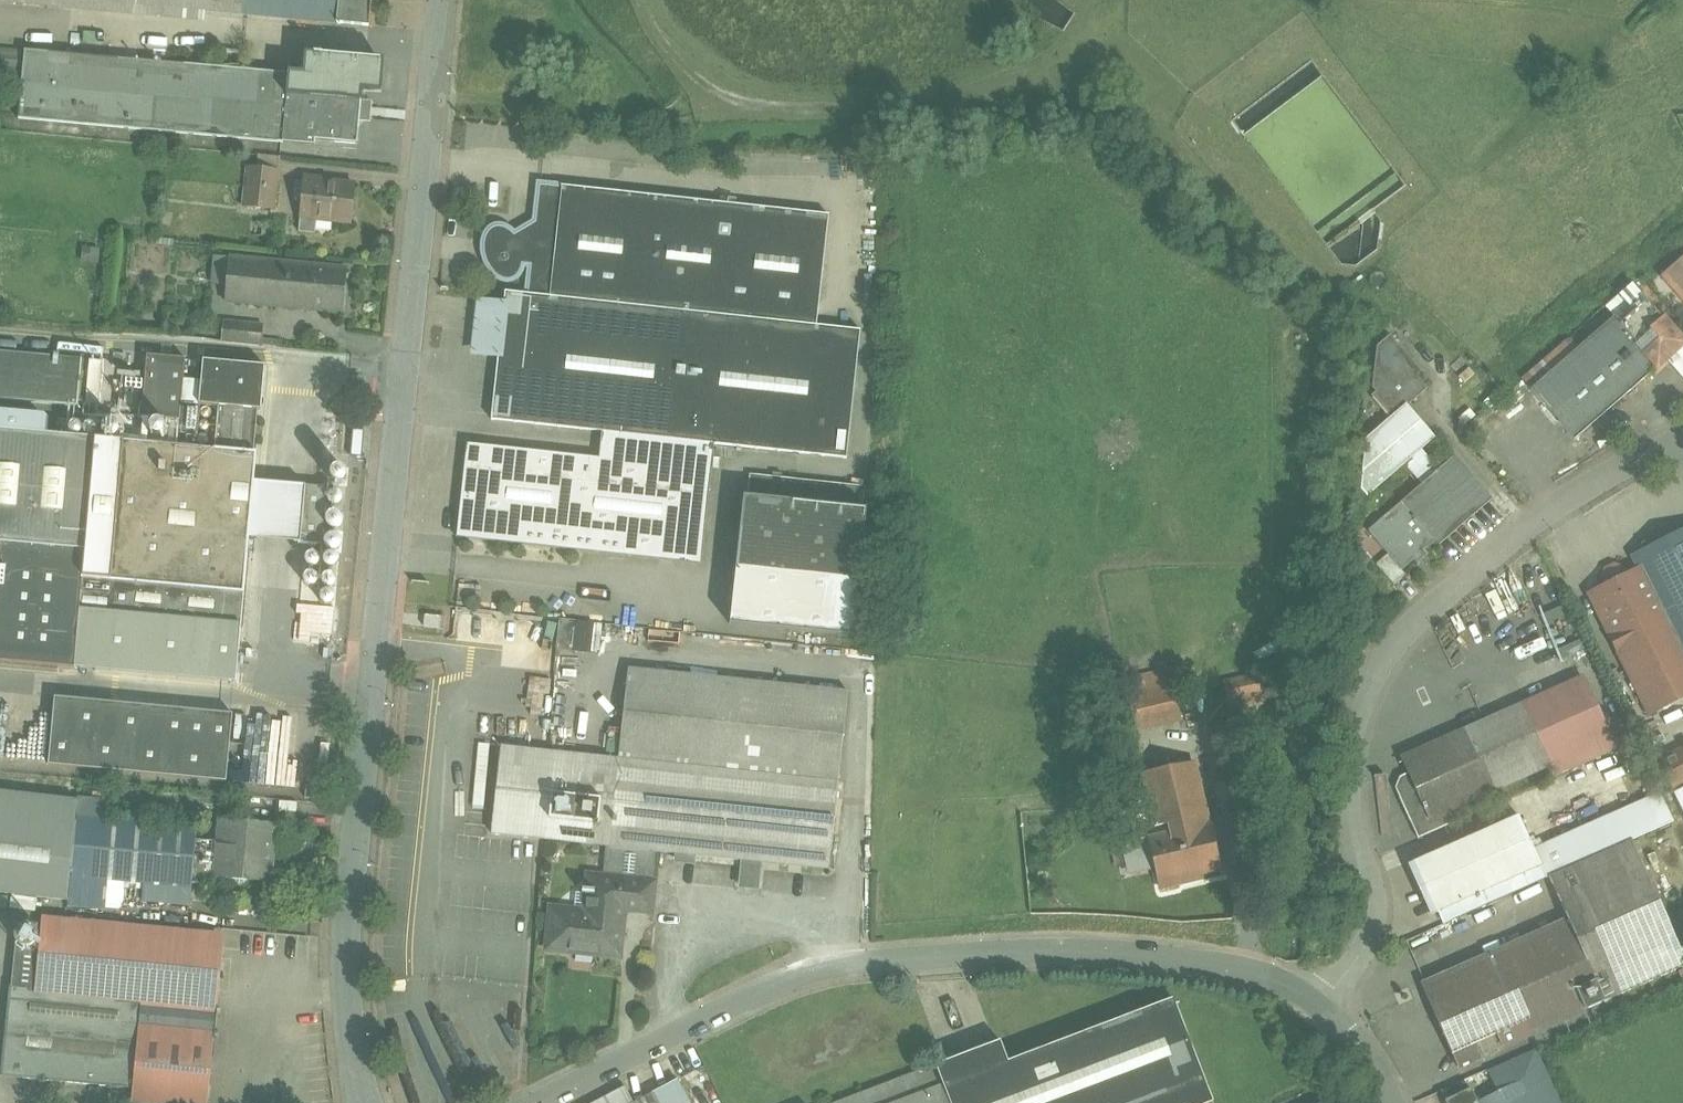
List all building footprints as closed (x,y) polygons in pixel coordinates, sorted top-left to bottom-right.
[(338,22),(340,0),(93,0),(338,22)] [(338,22),(371,25),(373,0),(340,0),(338,22)] [(294,58),(293,74),(291,93),(362,98),(364,74),(382,76),(384,46),(311,41),(310,59),(294,58)] [(293,74),(26,50),(19,116),(286,141),(286,136),(291,93),(293,74)] [(362,98),(291,93),(286,136),(337,141),(338,133),(361,135),(362,98)] [(278,169),(248,167),(244,206),(274,209),(278,169)] [(355,183),(321,180),(321,177),(305,176),(301,217),(317,218),(352,221),(355,183)] [(830,214),(563,185),(563,186),(541,183),(537,221),(501,242),(485,240),(485,247),(485,250),(485,253),(486,256),(487,260),(488,262),(491,268),(494,271),(496,273),(498,275),(503,278),(509,279),(512,279),(515,277),(518,276),(520,274),(522,271),(524,267),(524,263),(532,263),(529,293),(818,324),(830,214)] [(317,218),(301,217),(300,232),(316,233),(317,218)] [(269,259),(232,256),(227,299),(264,303),(269,259)] [(1661,276),(1682,301),(1682,256),(1661,276)] [(349,267),(269,259),(264,303),(344,311),(349,267)] [(529,293),(507,290),(505,303),(492,301),(486,353),(500,355),(493,419),(603,431),(716,443),(848,458),(862,329),(529,293)] [(1531,389),(1575,439),(1682,344),(1682,341),(1647,300),(1620,323),(1614,316),(1531,389)] [(265,324),(225,320),(223,341),(263,344),(265,324)] [(1423,370),(1391,334),(1378,346),(1373,388),(1377,392),(1372,396),(1391,418),(1392,418),(1408,404),(1409,405),(1429,388),(1417,375),(1423,370)] [(0,352),(0,399),(80,406),(84,359),(82,359),(82,360),(0,352)] [(127,354),(115,353),(114,366),(126,367),(127,354)] [(187,358),(149,355),(143,416),(182,420),(187,358)] [(267,365),(205,360),(201,401),(201,404),(221,406),(259,409),(263,409),(267,365)] [(143,372),(124,370),(121,407),(140,409),(143,372)] [(202,383),(186,382),(184,399),(184,400),(201,401),(202,383)] [(201,401),(184,400),(180,446),(217,450),(221,406),(201,404),(201,401)] [(1408,404),(1392,418),(1391,418),(1367,439),(1362,489),(1368,496),(1406,464),(1421,451),(1436,437),(1409,405),(1408,404)] [(259,409),(221,406),(217,450),(256,453),(259,409)] [(0,430),(0,543),(91,551),(101,450),(101,440),(0,430)] [(600,457),(468,443),(458,536),(702,563),(716,443),(603,431),(600,457)] [(101,440),(101,450),(91,551),(88,588),(242,602),(249,531),(254,472),(256,453),(101,440)] [(1438,470),(1421,451),(1406,464),(1423,483),(1438,470)] [(1423,483),(1403,501),(1437,541),(1441,545),(1492,501),(1454,457),(1438,470),(1423,483)] [(308,477),(254,472),(249,531),(303,536),(308,477)] [(866,486),(750,474),(748,496),(864,508),(866,486)] [(748,496),(744,496),(730,623),(854,636),(860,581),(859,581),(867,509),(864,508),(748,496)] [(1403,501),(1386,516),(1387,518),(1370,533),(1390,555),(1403,570),(1415,560),(1418,564),(1430,554),(1426,550),(1437,541),(1403,501)] [(1682,648),(1682,534),(1638,556),(1643,566),(1682,648)] [(88,588),(91,551),(0,543),(0,661),(80,668),(88,588)] [(341,553),(308,550),(306,552),(303,587),(338,590),(341,553)] [(1403,570),(1390,555),(1378,565),(1395,584),(1407,574),(1403,570)] [(1643,566),(1626,575),(1623,567),(1614,565),(1607,568),(1604,576),(1607,584),(1591,592),(1650,713),(1682,697),(1682,648),(1643,566)] [(88,588),(80,668),(233,682),(239,625),(259,626),(261,603),(242,602),(88,588)] [(303,623),(336,626),(337,608),(305,605),(303,623)] [(442,612),(428,610),(426,627),(440,629),(442,612)] [(578,620),(560,618),(557,649),(575,651),(578,620)] [(849,692),(630,668),(620,758),(502,745),(495,811),(492,833),(537,838),(609,846),(609,845),(610,845),(610,846),(655,851),(680,853),(679,860),(694,861),(695,855),(744,860),(742,886),(759,888),(762,862),(830,869),(849,692)] [(1169,668),(1126,677),(1137,727),(1180,718),(1169,668)] [(1584,677),(1528,701),(1555,762),(1554,763),(1559,774),(1635,740),(1634,739),(1616,747),(1584,677)] [(233,713),(56,697),(50,765),(227,780),(233,713)] [(1528,701),(1466,728),(1493,789),(1554,763),(1555,762),(1528,701)] [(1466,728),(1404,756),(1411,771),(1431,817),(1450,809),(1493,789),(1466,728)] [(1661,760),(1675,787),(1682,783),(1682,748),(1661,760)] [(1195,761),(1144,772),(1155,825),(1174,821),(1176,829),(1210,821),(1195,761)] [(1411,771),(1400,775),(1394,782),(1413,825),(1431,817),(1411,771)] [(330,787),(308,785),(307,798),(329,800),(330,787)] [(0,792),(0,892),(69,900),(72,874),(78,814),(79,800),(0,792)] [(1661,793),(1534,849),(1541,865),(1439,910),(1445,922),(1549,876),(1633,839),(1674,821),(1661,793)] [(1431,817),(1413,825),(1419,837),(1455,821),(1450,809),(1431,817)] [(94,822),(78,820),(78,814),(72,874),(91,876),(92,875),(105,877),(105,876),(104,876),(109,824),(110,824),(110,823),(97,822),(97,821),(95,821),(94,822)] [(1519,814),(1417,859),(1417,860),(1410,863),(1431,913),(1438,910),(1439,910),(1541,865),(1534,849),(1519,814)] [(276,825),(223,820),(221,841),(218,877),(219,877),(271,882),(276,825)] [(1176,829),(1149,835),(1160,881),(1162,888),(1180,884),(1178,877),(1221,867),(1210,821),(1176,829)] [(110,824),(109,824),(104,876),(105,876),(192,884),(196,839),(197,831),(110,824)] [(221,841),(196,839),(192,884),(219,886),(219,877),(218,877),(221,841)] [(1633,839),(1549,876),(1568,918),(1568,920),(1570,920),(1605,1001),(1682,966),(1682,954),(1633,839)] [(655,851),(610,846),(610,845),(609,845),(609,846),(606,877),(590,875),(589,889),(583,889),(583,892),(597,894),(594,912),(553,907),(549,948),(620,956),(626,908),(653,911),(656,882),(652,881),(655,851)] [(1568,920),(1422,985),(1458,1066),(1605,1001),(1570,920),(1568,920)] [(28,924),(25,924),(23,925),(20,927),(18,929),(17,932),(16,935),(17,938),(17,940),(18,941),(19,943),(20,944),(21,944),(23,946),(26,947),(28,947),(30,947),(31,946),(32,946),(34,945),(35,945),(36,943),(38,941),(39,939),(39,938),(39,937),(39,936),(39,935),(39,934),(39,933),(39,931),(38,929),(36,927),(34,925),(31,924),(28,924)] [(45,925),(44,934),(39,934),(39,935),(39,936),(39,937),(39,938),(39,939),(38,941),(36,943),(35,945),(34,945),(32,946),(31,946),(30,947),(28,947),(26,947),(23,946),(21,944),(20,944),(19,943),(18,941),(14,986),(144,999),(135,1088),(134,1102),(208,1102),(223,942),(45,925)] [(14,986),(11,986),(3,1075),(131,1088),(135,1088),(144,999),(14,986)] [(1009,1060),(1001,1041),(941,1064),(956,1102),(1209,1102),(1214,1101),(1174,997),(1009,1060)] [(1489,1072),(1498,1091),(1477,1101),(1478,1102),(1560,1102),(1535,1050),(1489,1072)] [(837,1102),(956,1102),(941,1064),(837,1102)] [(634,1102),(626,1087),(595,1102),(691,1102),(678,1079),(634,1102)] [(1446,1101),(1447,1102),(1478,1102),(1477,1101),(1471,1088),(1446,1101)]
